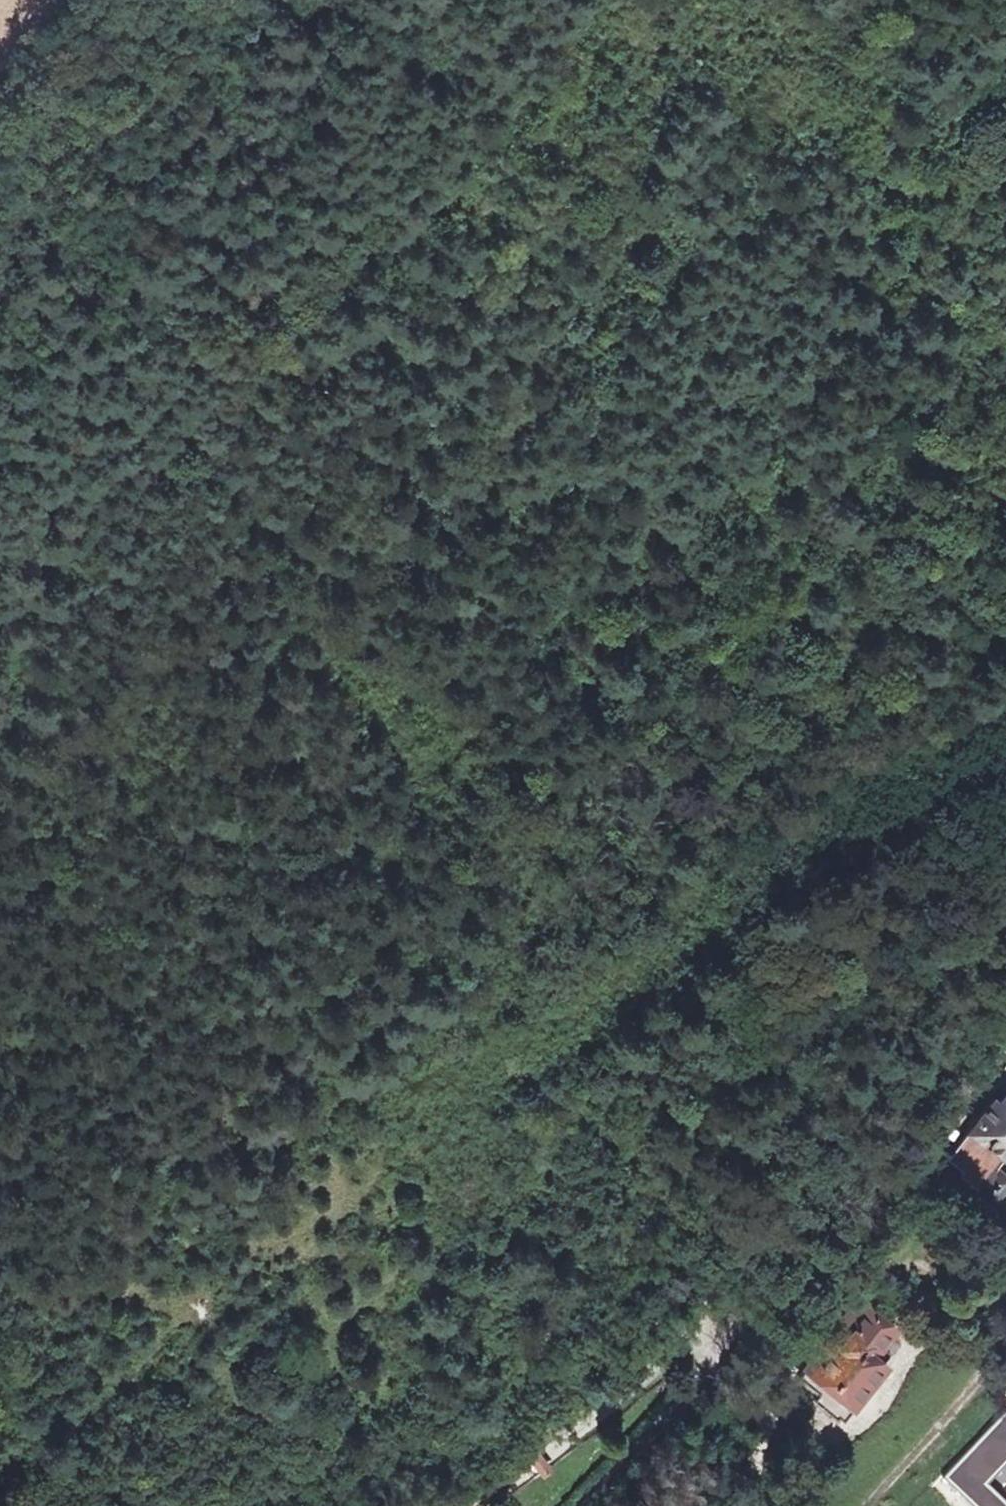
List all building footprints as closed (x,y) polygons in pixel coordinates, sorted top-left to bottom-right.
[(1000,1088),(995,1094),(990,1090),(960,1131),(944,1151),(958,1161),(955,1165),(990,1191),(1005,1171),(1005,1167),(993,1157),(1005,1140),(1005,1093),(1000,1088)] [(834,1413),(894,1337),(882,1328),(886,1322),(885,1320),(892,1312),(874,1297),(867,1306),(865,1304),(862,1307),(840,1289),(809,1330),(824,1342),(799,1374),(817,1389),(813,1396),(834,1413)] [(526,1451),(536,1469),(547,1463),(537,1445),(526,1451)]
